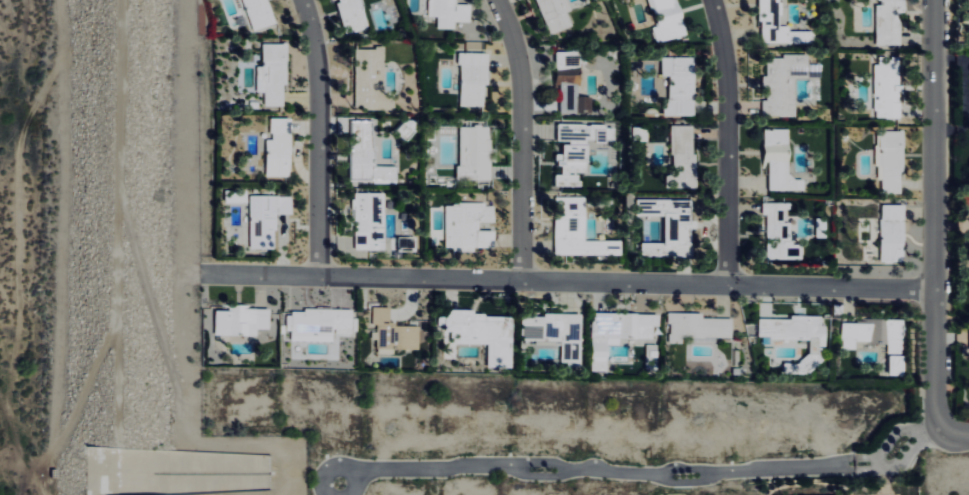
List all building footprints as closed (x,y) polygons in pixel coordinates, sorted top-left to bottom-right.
[(254,29),(275,23),(268,0),(245,0),(254,29)] [(456,28),(456,21),(471,21),(471,4),(456,4),(456,0),(424,0),(424,15),(439,16),(438,27),(456,28)] [(573,25),(565,0),(538,0),(549,33),(573,25)] [(680,0),(673,2),(673,0),(652,0),(657,26),(654,26),(657,41),(687,35),(680,0)] [(901,44),(901,6),(905,6),(905,0),(869,0),(876,0),(877,44),(901,44)] [(266,105),(287,105),(286,42),(263,43),(264,65),(258,65),(258,91),(266,91),(266,105)] [(488,52),(461,51),(460,106),(487,106),(488,52)] [(580,67),(579,51),(556,51),(557,68),(580,67)] [(763,114),(795,115),(796,76),(821,76),(822,62),(808,62),(808,53),(784,53),(784,57),(768,57),(767,75),(765,75),(765,100),(763,100),(763,114)] [(695,114),(695,56),(663,56),(663,77),(657,77),(657,97),(665,97),(665,114),(695,114)] [(875,60),(875,116),(902,116),(901,60),(875,60)] [(561,111),(583,110),(582,96),(578,96),(578,81),(560,82),(561,111)] [(267,138),(267,175),(291,176),(292,117),(272,117),(272,139),(267,138)] [(375,120),(357,119),(357,134),(353,134),(351,179),(397,180),(397,166),(374,165),(375,120)] [(606,124),(558,123),(558,141),(563,141),(563,153),(557,153),(557,164),(562,164),(562,174),(555,173),(555,185),(578,185),(578,171),(587,171),(587,141),(606,141),(606,124)] [(460,125),(460,173),(475,173),(475,177),(491,176),(491,125),(460,125)] [(648,140),(649,127),(633,127),(633,140),(648,140)] [(769,189),(805,189),(805,178),(790,178),(789,128),(764,128),(764,162),(769,162),(769,189)] [(904,192),(903,130),(879,130),(879,145),(876,145),(877,178),(882,178),(882,192),(904,192)] [(355,249),(385,248),(385,191),(355,192),(355,249)] [(292,214),(293,195),(251,195),(250,248),(276,248),(276,213),(292,214)] [(585,240),(585,196),(556,196),(556,254),(622,254),(622,240),(585,240)] [(691,199),(637,198),(637,215),(665,215),(665,242),(643,242),(642,255),(692,256),(692,228),(697,228),(697,220),(691,220),(691,199)] [(447,205),(446,249),(476,250),(476,245),(495,246),(496,230),(479,230),(479,221),(495,222),(496,203),(459,202),(459,205),(447,205)] [(905,261),(905,204),(882,204),(881,261),(905,261)] [(258,334),(258,328),(270,328),(270,308),(248,308),(248,304),(230,304),(230,310),(216,310),(216,334),(258,334)] [(419,347),(419,325),(390,325),(390,306),(375,306),(375,331),(373,331),(373,339),(380,339),(379,347),(419,347)] [(353,310),(293,308),(292,340),(334,340),(335,332),(353,333),(353,310)] [(512,367),(513,313),(446,312),(445,331),(452,331),(451,343),(489,343),(489,366),(512,367)] [(593,370),(608,370),(608,355),(626,355),(626,346),(608,346),(609,337),(622,337),(622,330),(630,330),(630,338),(653,338),(653,325),(659,325),(659,313),(593,312),(593,370)] [(703,312),(670,312),(670,338),(732,337),(732,317),(703,317),(703,312)] [(582,314),(523,314),(522,340),(562,341),(562,361),(581,362),(582,314)] [(904,320),(843,319),(842,348),(856,348),(856,340),(884,341),(884,343),(889,343),(888,352),(904,353),(904,320)]
